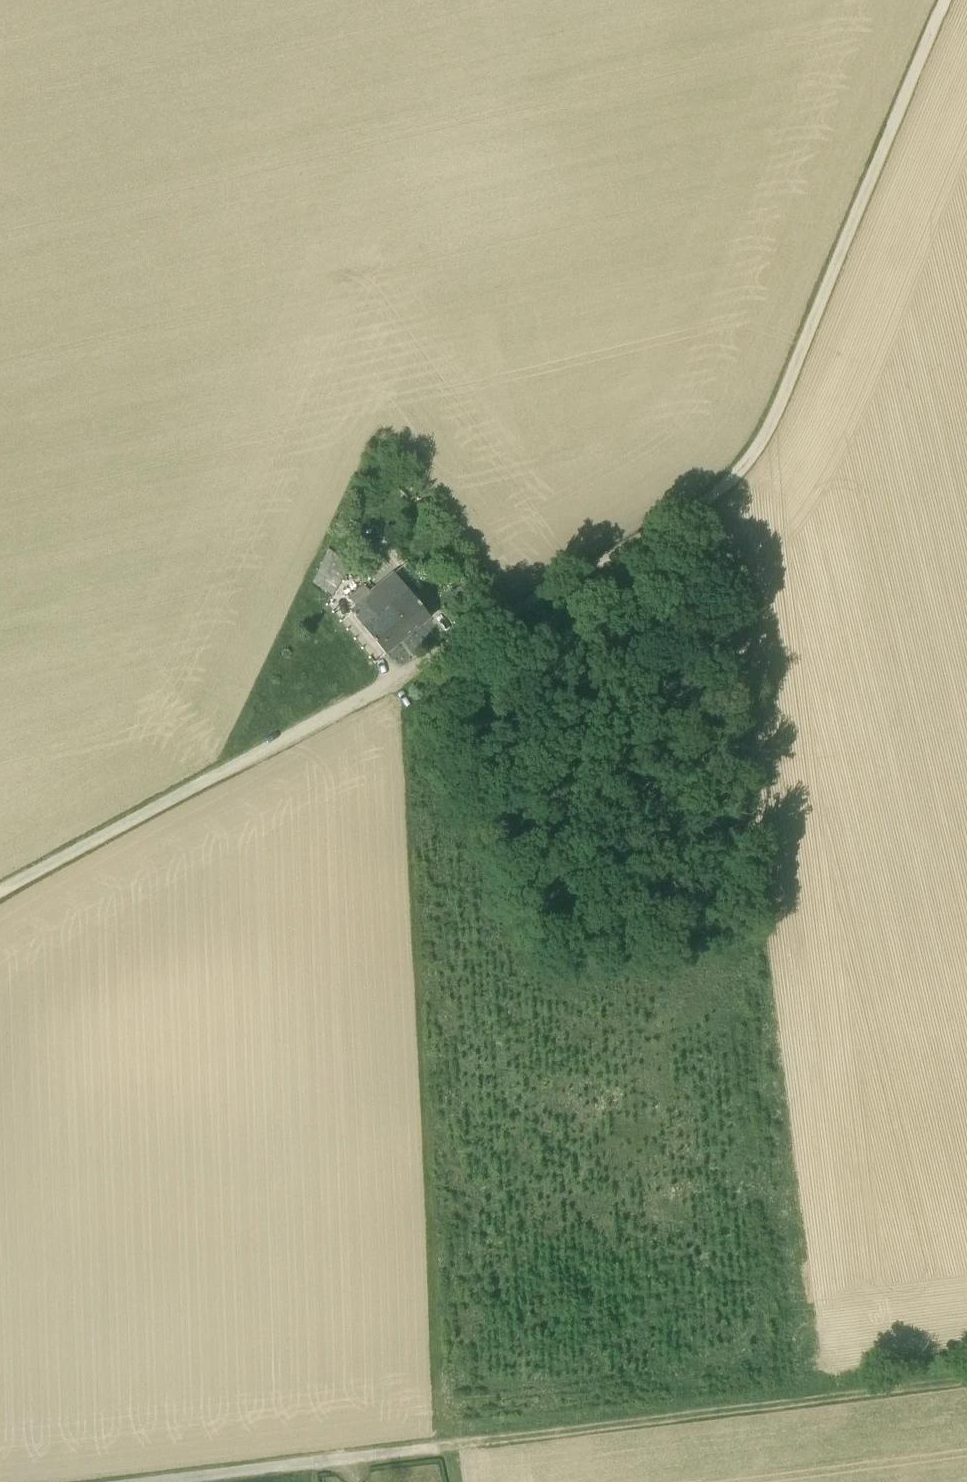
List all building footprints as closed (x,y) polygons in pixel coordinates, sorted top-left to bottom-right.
[(347,566),(332,556),(316,582),(331,592),(347,566)] [(362,625),(407,588),(395,574),(351,612),(362,625)] [(430,615),(407,588),(362,625),(386,653),(430,615)]
